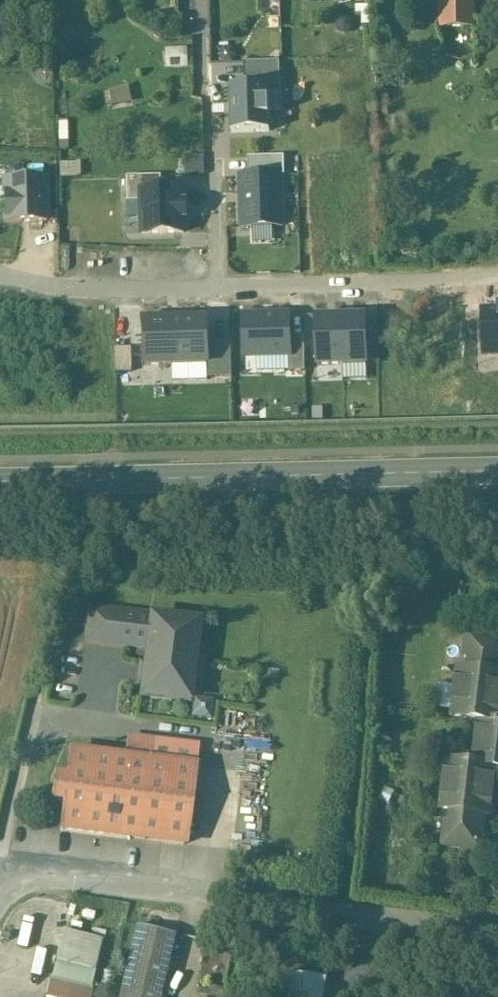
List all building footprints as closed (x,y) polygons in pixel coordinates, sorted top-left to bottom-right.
[(441,27),(473,26),(473,0),(440,0),(441,27)] [(244,64),(244,88),(268,87),(268,94),(280,94),(279,63),(244,64)] [(230,88),(232,134),(270,133),(268,94),(268,87),(244,88),(230,88)] [(248,158),(248,176),(281,175),(282,176),(285,176),(284,157),(248,158)] [(248,176),(241,177),(242,228),(283,227),(282,176),(281,175),(248,176)] [(137,191),(161,190),(160,176),(125,177),(126,202),(138,201),(137,191)] [(45,179),(1,181),(3,224),(47,222),(45,179)] [(161,190),(137,191),(138,201),(139,236),(185,235),(184,189),(161,190)] [(497,307),(497,309),(482,310),(483,356),(497,356),(497,307)] [(317,366),(342,366),(340,316),(315,317),(317,366)] [(365,316),(340,316),(342,366),(367,365),(365,316)] [(290,317),(243,318),(244,357),(290,356),(291,356),(290,337),(290,317)] [(207,342),(206,319),(139,321),(141,366),(206,365),(208,364),(207,342)] [(304,336),(290,337),(291,356),(290,356),(290,373),(305,372),(304,336)] [(229,341),(207,342),(208,364),(206,365),(207,377),(231,376),(229,341)] [(135,616),(91,610),(87,640),(149,647),(152,620),(134,618),(135,616)] [(197,623),(135,616),(134,618),(152,620),(149,647),(143,694),(188,699),(190,679),(199,680),(201,661),(193,659),(197,623)] [(473,635),(468,639),(465,658),(469,659),(468,670),(458,669),(455,691),(461,692),(458,717),(479,720),(473,765),(490,767),(497,768),(497,638),(473,635)] [(153,741),(128,738),(126,757),(71,750),(68,778),(58,777),(56,779),(53,798),(55,801),(65,802),(62,829),(185,844),(195,765),(150,760),(153,741)] [(473,765),(453,762),(450,788),(444,788),(441,809),(451,811),(449,822),(445,822),(443,840),(448,846),(475,850),(481,845),(485,815),(491,815),(495,777),(489,777),(490,767),(473,765)] [(136,926),(119,996),(161,996),(175,936),(136,926)] [(102,940),(63,931),(56,962),(94,972),(102,940)] [(94,972),(56,962),(52,978),(89,987),(90,987),(90,985),(91,985),(94,972)] [(285,973),(281,996),(322,996),(324,979),(285,973)] [(51,978),(46,996),(48,996),(87,996),(89,987),(52,978),(51,978)]
